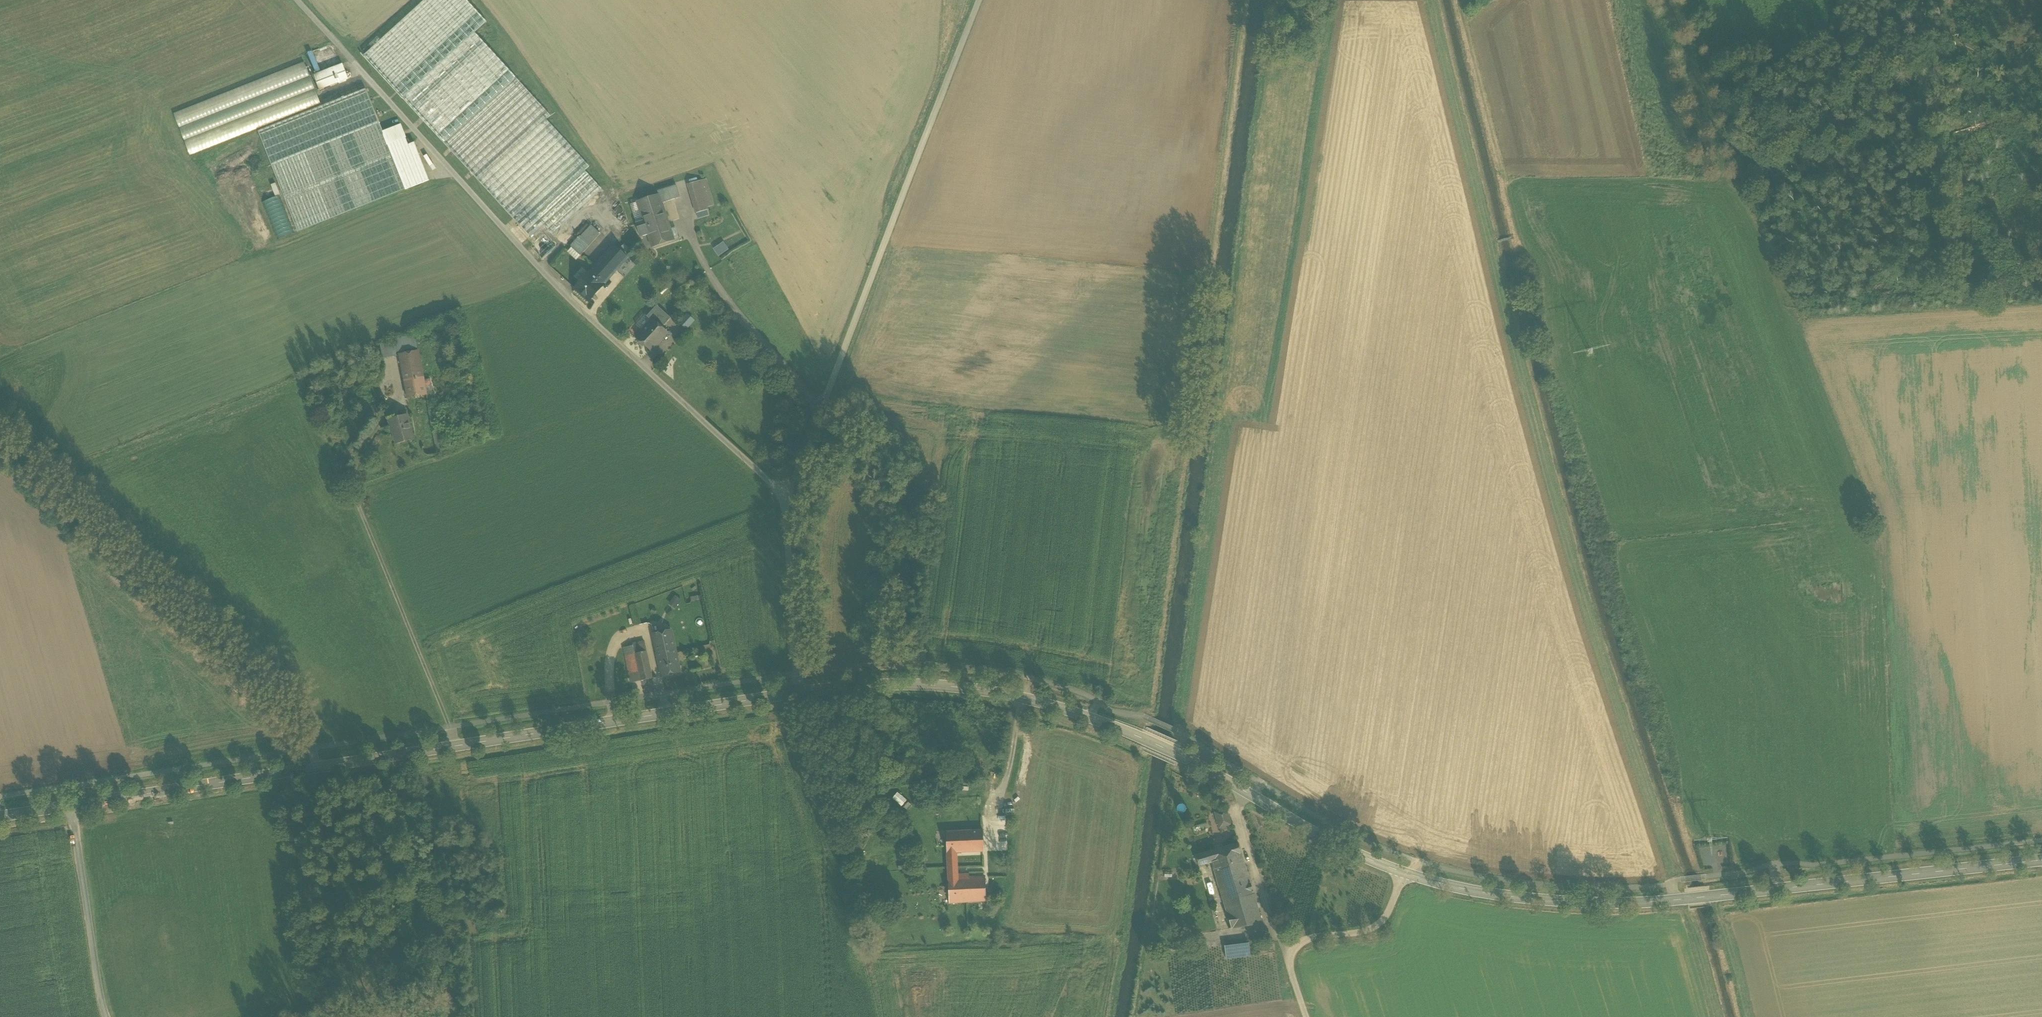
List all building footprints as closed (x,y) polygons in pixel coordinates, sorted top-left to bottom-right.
[(364,55),(531,237),(544,225),(553,234),(602,190),(584,171),(589,167),(545,120),(550,116),(475,33),(486,22),(466,0),(425,0),(364,55)] [(174,114),(190,155),(320,104),(304,63),(174,114)] [(342,64),(314,75),(319,90),(348,79),(342,64)] [(298,232),(405,190),(388,145),(366,89),(258,132),(298,232)] [(405,138),(388,145),(405,190),(429,180),(414,143),(408,145),(405,138)] [(704,178),(687,183),(697,212),(713,207),(704,178)] [(659,195),(661,203),(677,198),(673,185),(657,190),(659,195)] [(659,195),(638,202),(649,235),(652,246),(673,240),(661,203),(659,195)] [(294,233),(280,196),(263,203),(277,240),(294,233)] [(649,235),(638,202),(630,205),(641,237),(649,235)] [(605,213),(618,232),(624,228),(612,209),(605,213)] [(567,253),(576,261),(600,234),(591,225),(567,253)] [(723,243),(718,247),(722,253),(727,249),(723,243)] [(614,246),(590,273),(603,285),(627,258),(614,246)] [(604,285),(603,285),(590,273),(589,273),(575,289),(589,301),(604,285)] [(651,312),(654,314),(659,308),(657,306),(651,312)] [(671,318),(659,308),(654,314),(665,325),(671,318)] [(662,328),(665,325),(654,314),(651,312),(647,317),(652,321),(652,320),(662,328)] [(679,321),(688,329),(696,320),(687,312),(679,321)] [(636,326),(642,331),(652,321),(647,317),(645,315),(636,326)] [(662,328),(652,320),(652,321),(642,331),(636,338),(638,340),(638,342),(642,347),(645,346),(651,351),(667,333),(662,328)] [(391,345),(393,354),(417,349),(415,338),(391,342),(391,345)] [(393,357),(393,354),(391,345),(379,348),(381,359),(393,357)] [(401,356),(403,369),(420,366),(418,352),(401,356)] [(425,395),(420,366),(403,369),(408,397),(425,395)] [(413,440),(407,415),(388,420),(391,429),(393,429),(397,444),(413,440)] [(674,595),(670,604),(677,607),(681,598),(674,595)] [(653,635),(656,648),(674,645),(671,631),(653,635)] [(647,651),(644,639),(632,641),(635,654),(647,651)] [(635,654),(632,641),(623,644),(630,676),(639,674),(635,654)] [(677,656),(674,645),(656,648),(658,660),(677,656)] [(652,679),(647,651),(635,654),(639,674),(641,681),(652,679)] [(680,672),(677,656),(658,660),(662,676),(680,672)] [(630,676),(631,683),(641,681),(639,674),(630,676)] [(1226,808),(1214,811),(1218,823),(1230,819),(1226,808)] [(947,853),(957,853),(984,852),(983,830),(946,832),(947,853)] [(1215,869),(1243,861),(1237,843),(1196,856),(1199,864),(1212,860),(1215,869)] [(957,853),(947,853),(949,903),(970,902),(969,878),(958,878),(957,853)] [(1262,924),(1243,861),(1215,869),(1233,928),(1262,924)] [(970,902),(986,902),(985,877),(969,878),(970,902)] [(1251,955),(1249,942),(1225,945),(1227,958),(1251,955)]
